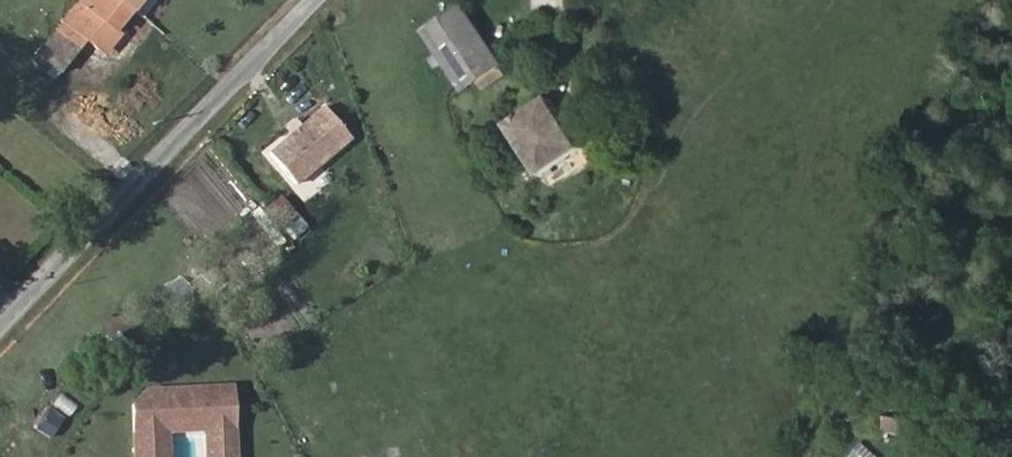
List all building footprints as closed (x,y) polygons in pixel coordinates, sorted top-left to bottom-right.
[(66,21),(92,43),(100,48),(140,0),(82,0),(66,21)] [(429,38),(445,60),(480,35),(464,13),(429,38)] [(92,43),(66,21),(34,61),(54,79),(57,81),(92,43)] [(505,69),(480,35),(445,60),(469,94),(505,69)] [(522,129),(548,166),(584,140),(557,105),(522,129)] [(270,152),(296,183),(351,137),(325,106),(270,152)] [(153,456),(192,456),(227,447),(227,446),(230,456),(257,456),(241,402),(195,415),(196,419),(185,422),(183,418),(159,426),(149,443),(153,456)]
